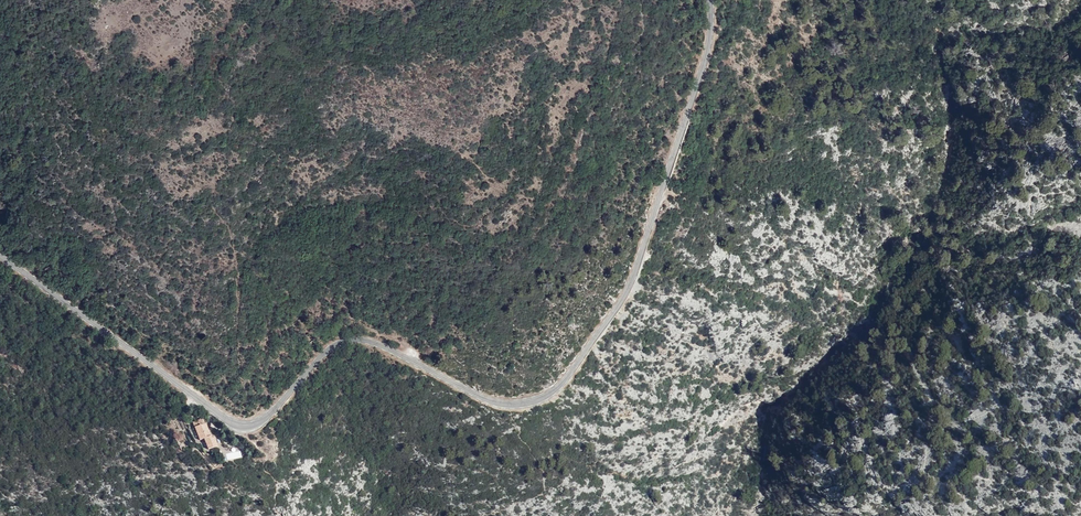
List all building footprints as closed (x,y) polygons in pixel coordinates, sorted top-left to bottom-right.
[(215,446),(212,437),(209,437),(203,417),(192,420),(198,439),(202,438),(206,448),(215,446)]
